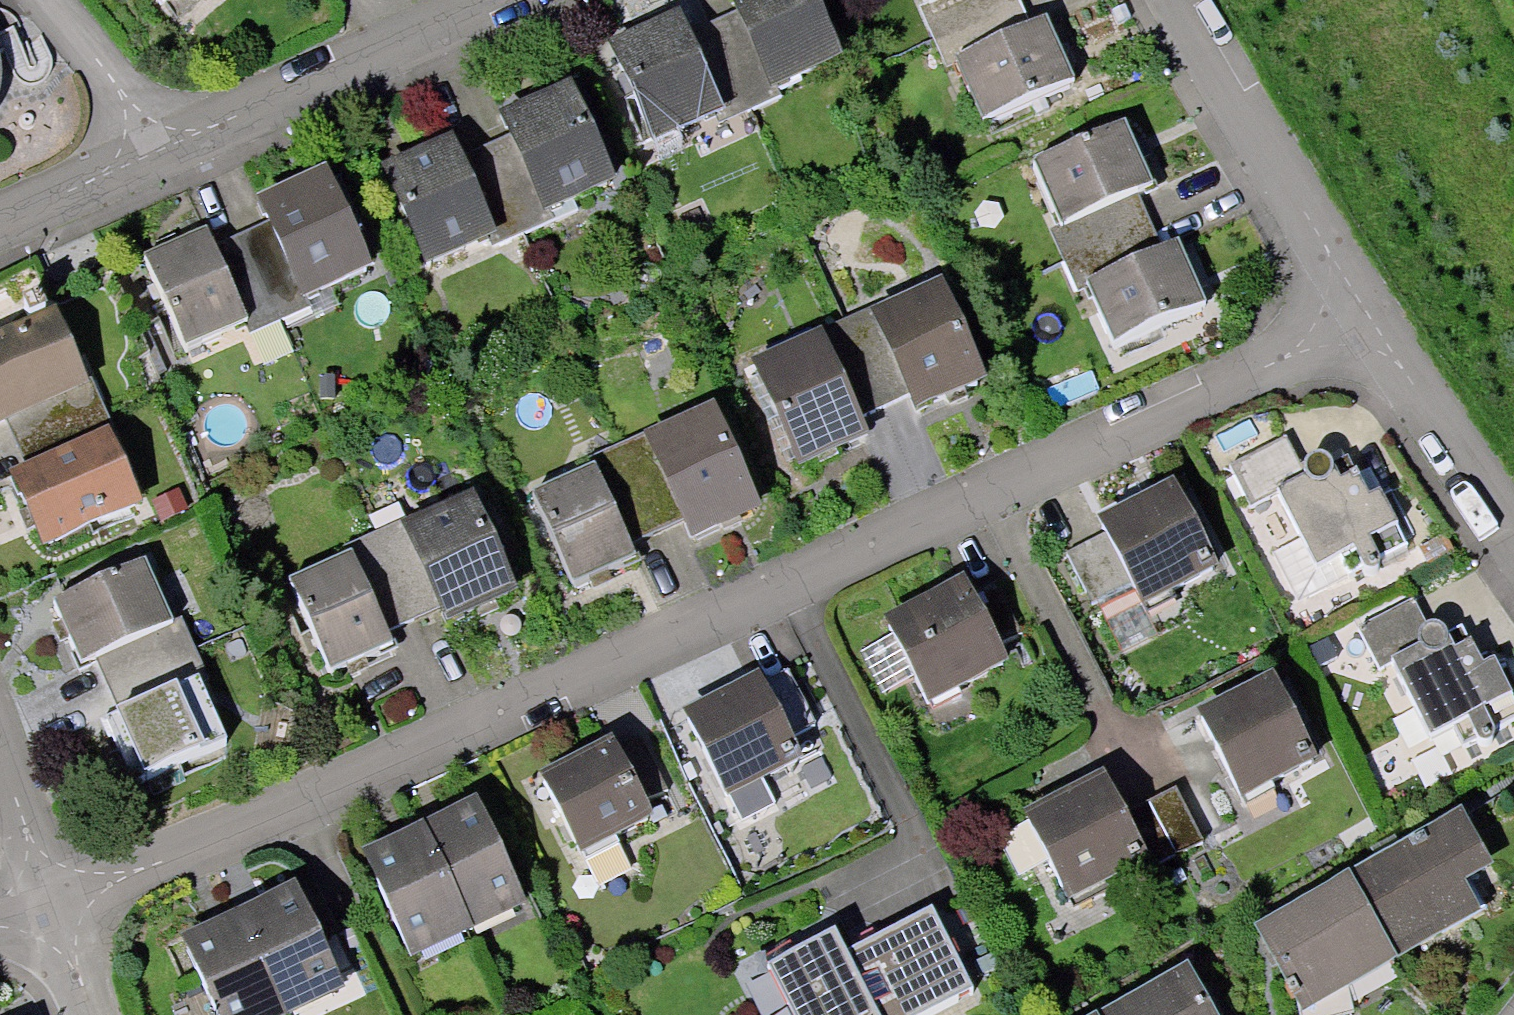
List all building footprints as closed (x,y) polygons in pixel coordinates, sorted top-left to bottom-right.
[(156,11),(170,0),(147,0),(156,11)] [(800,0),(733,0),(728,2),(734,17),(706,29),(745,115),(773,103),(769,93),(830,66),(800,0)] [(924,13),(915,17),(928,45),(1015,7),(1011,0),(919,0),(924,13)] [(1027,35),(1015,7),(928,45),(941,74),(950,70),(978,132),(1070,90),(1043,28),(1027,35)] [(651,147),(712,119),(716,128),(745,115),(706,29),(678,42),(671,28),(610,55),(651,147)] [(603,190),(562,99),(501,126),(507,141),(479,154),(518,240),(546,227),(542,218),(603,190)] [(1133,202),(1148,195),(1121,133),(1028,174),(1056,236),(1047,240),(1060,269),(1146,230),(1133,202)] [(424,271),(485,243),(490,252),(518,240),(479,154),(451,166),(444,152),(383,180),(424,271)] [(359,277),(318,186),(257,214),(263,228),(235,241),(274,327),(302,314),(298,305),(359,277)] [(1159,258),(1146,230),(1060,269),(1072,297),(1081,293),(1109,355),(1202,313),(1174,252),(1159,258)] [(180,358),(242,331),(246,340),(274,327),(235,241),(207,254),(200,239),(139,267),(180,358)] [(914,416),(975,388),(934,297),(872,324),(868,315),(840,328),(879,414),(907,401),(914,416)] [(12,453),(98,414),(85,385),(76,390),(49,328),(0,350),(0,427),(12,453)] [(812,341),(816,350),(755,378),(796,469),(857,441),(851,427),(879,414),(840,328),(812,341)] [(98,414),(12,453),(24,481),(9,488),(37,550),(129,508),(102,447),(111,443),(98,414)] [(687,541),(748,513),(707,422),(646,449),(642,440),(613,453),(652,539),(680,526),(687,541)] [(1364,579),(1369,578),(1373,574),(1375,569),(1374,567),(1402,553),(1374,498),(1362,504),(1350,479),(1334,488),(1322,465),(1314,462),(1305,464),(1295,470),(1281,442),(1223,471),(1243,512),(1271,498),(1310,576),(1334,564),(1343,582),(1357,575),(1358,578),(1364,579)] [(585,466),(589,475),(528,503),(569,594),(630,566),(624,552),(652,539),(613,453),(585,466)] [(1207,573),(1169,496),(1097,532),(1099,536),(1060,556),(1087,610),(1127,590),(1136,608),(1207,573)] [(443,627),(504,600),(463,508),(402,536),(398,527),(369,540),(408,626),(437,613),(443,627)] [(341,552),(345,561),(284,589),(325,680),(386,653),(380,638),(408,626),(369,540),(341,552)] [(47,610),(75,672),(90,665),(103,694),(189,655),(177,626),(168,630),(140,569),(47,610)] [(959,592),(884,630),(923,706),(998,668),(990,652),(1016,639),(989,586),(963,599),(959,592)] [(1422,634),(1408,606),(1352,634),(1373,675),(1385,669),(1424,746),(1448,735),(1457,753),(1471,746),(1472,748),(1478,749),(1483,748),(1487,745),(1489,740),(1488,737),(1513,724),(1513,720),(1488,669),(1476,674),(1464,650),(1448,658),(1436,635),(1428,632),(1422,634)] [(189,655),(103,694),(116,722),(101,729),(128,791),(221,749),(193,688),(202,684),(189,655)] [(754,687),(683,724),(722,800),(793,763),(783,745),(810,731),(782,678),(756,691),(754,687)] [(1268,688),(1195,725),(1235,803),(1307,767),(1268,688)] [(606,751),(539,785),(576,858),(643,824),(636,810),(663,796),(636,743),(609,756),(606,751)] [(991,841),(1012,883),(1043,867),(1062,904),(1138,866),(1116,823),(1098,787),(991,841)] [(1170,796),(1143,809),(1170,862),(1196,849),(1192,839),(1170,796)] [(1142,876),(1170,862),(1143,809),(1116,823),(1138,866),(1142,876)] [(475,818),(419,844),(456,923),(512,897),(475,818)] [(1471,908),(1455,880),(1485,863),(1462,823),(1432,840),(1347,888),(1386,955),(1471,908)] [(419,844),(364,870),(401,949),(456,923),(419,844)] [(1293,1007),(1386,955),(1347,888),(1255,940),(1293,1007)] [(293,903),(237,929),(274,1008),(330,982),(293,903)] [(976,997),(937,915),(852,956),(843,938),(773,972),(792,1012),(786,1014),(939,1014),(976,997)] [(181,956),(209,1014),(260,1014),(274,1008),(237,929),(181,956)] [(1187,979),(1122,1014),(1207,1014),(1187,979)]
